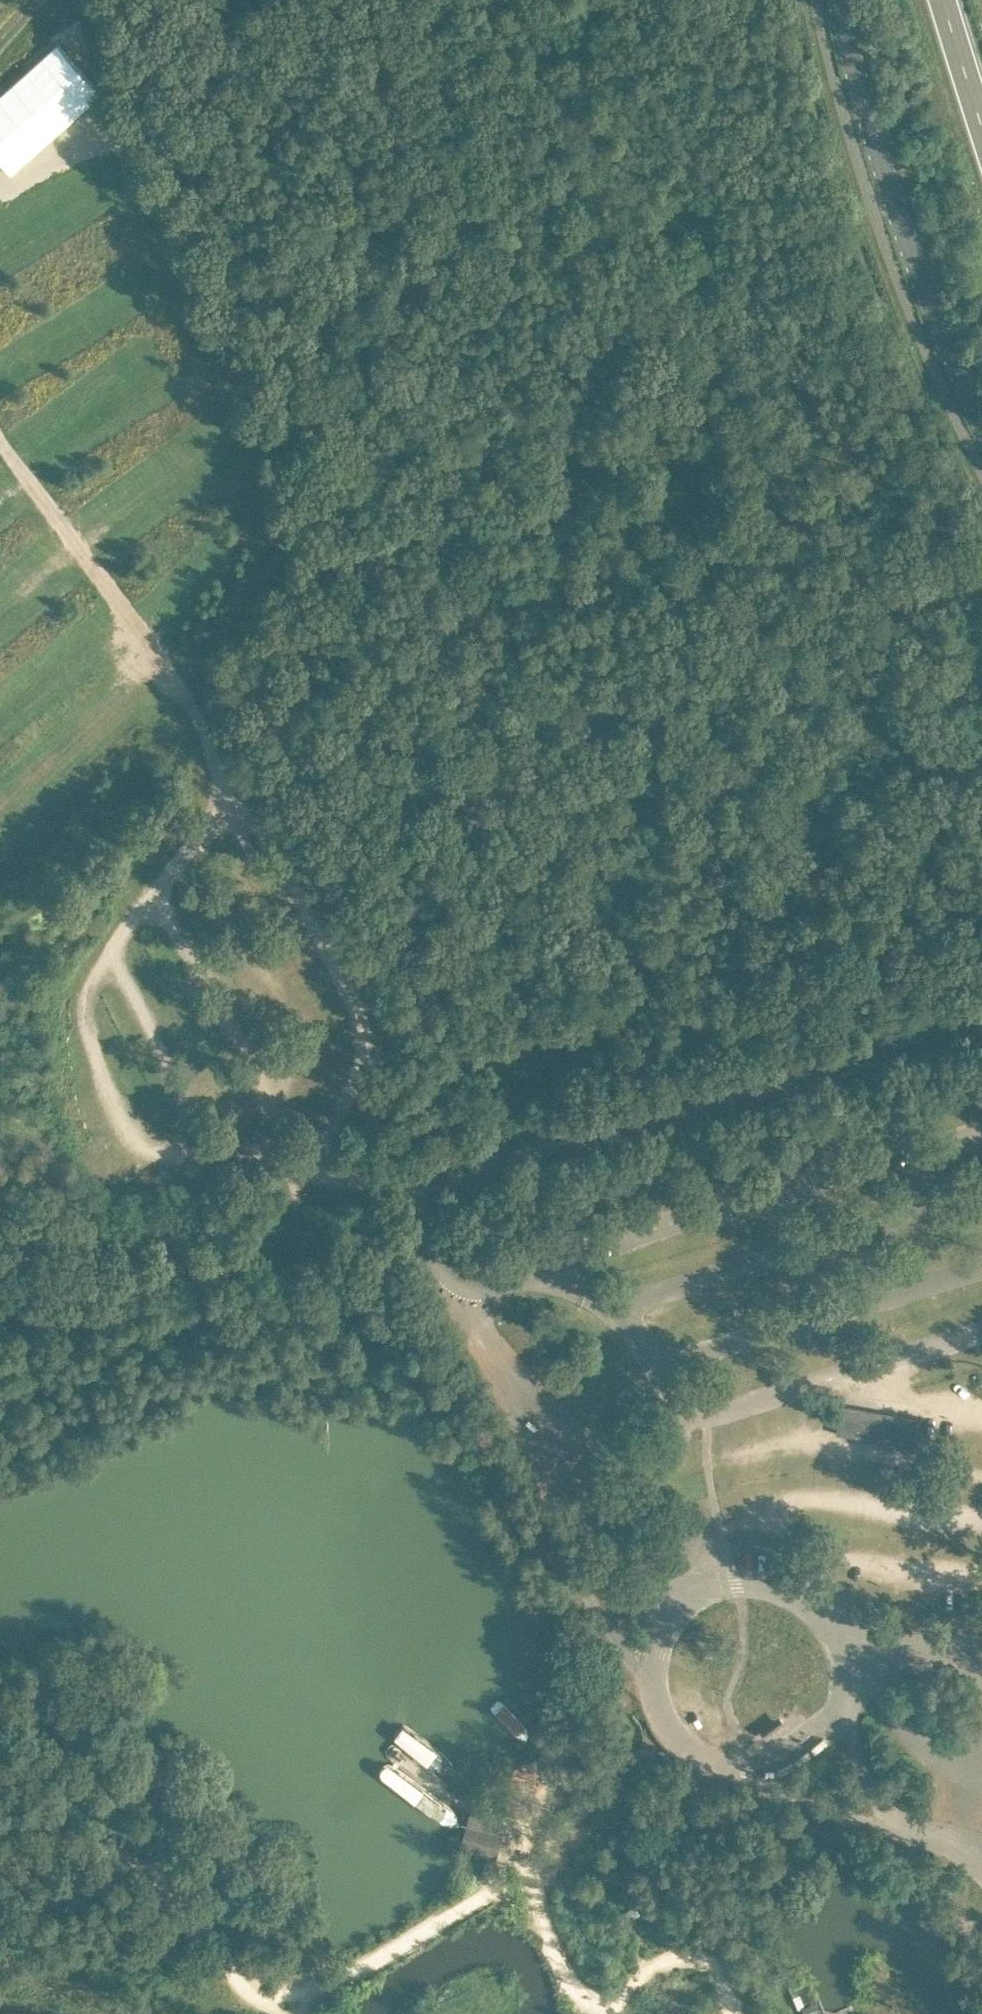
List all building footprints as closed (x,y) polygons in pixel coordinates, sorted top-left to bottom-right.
[(56,45),(0,94),(0,162),(10,173),(100,94),(56,45)] [(470,1811),(460,1847),(498,1858),(505,1833),(498,1831),(500,1824),(504,1808),(492,1805),(495,1796),(481,1792),(479,1800),(474,1799),(470,1811)] [(820,2004),(802,2010),(804,2013),(824,2013),(820,2004)]
